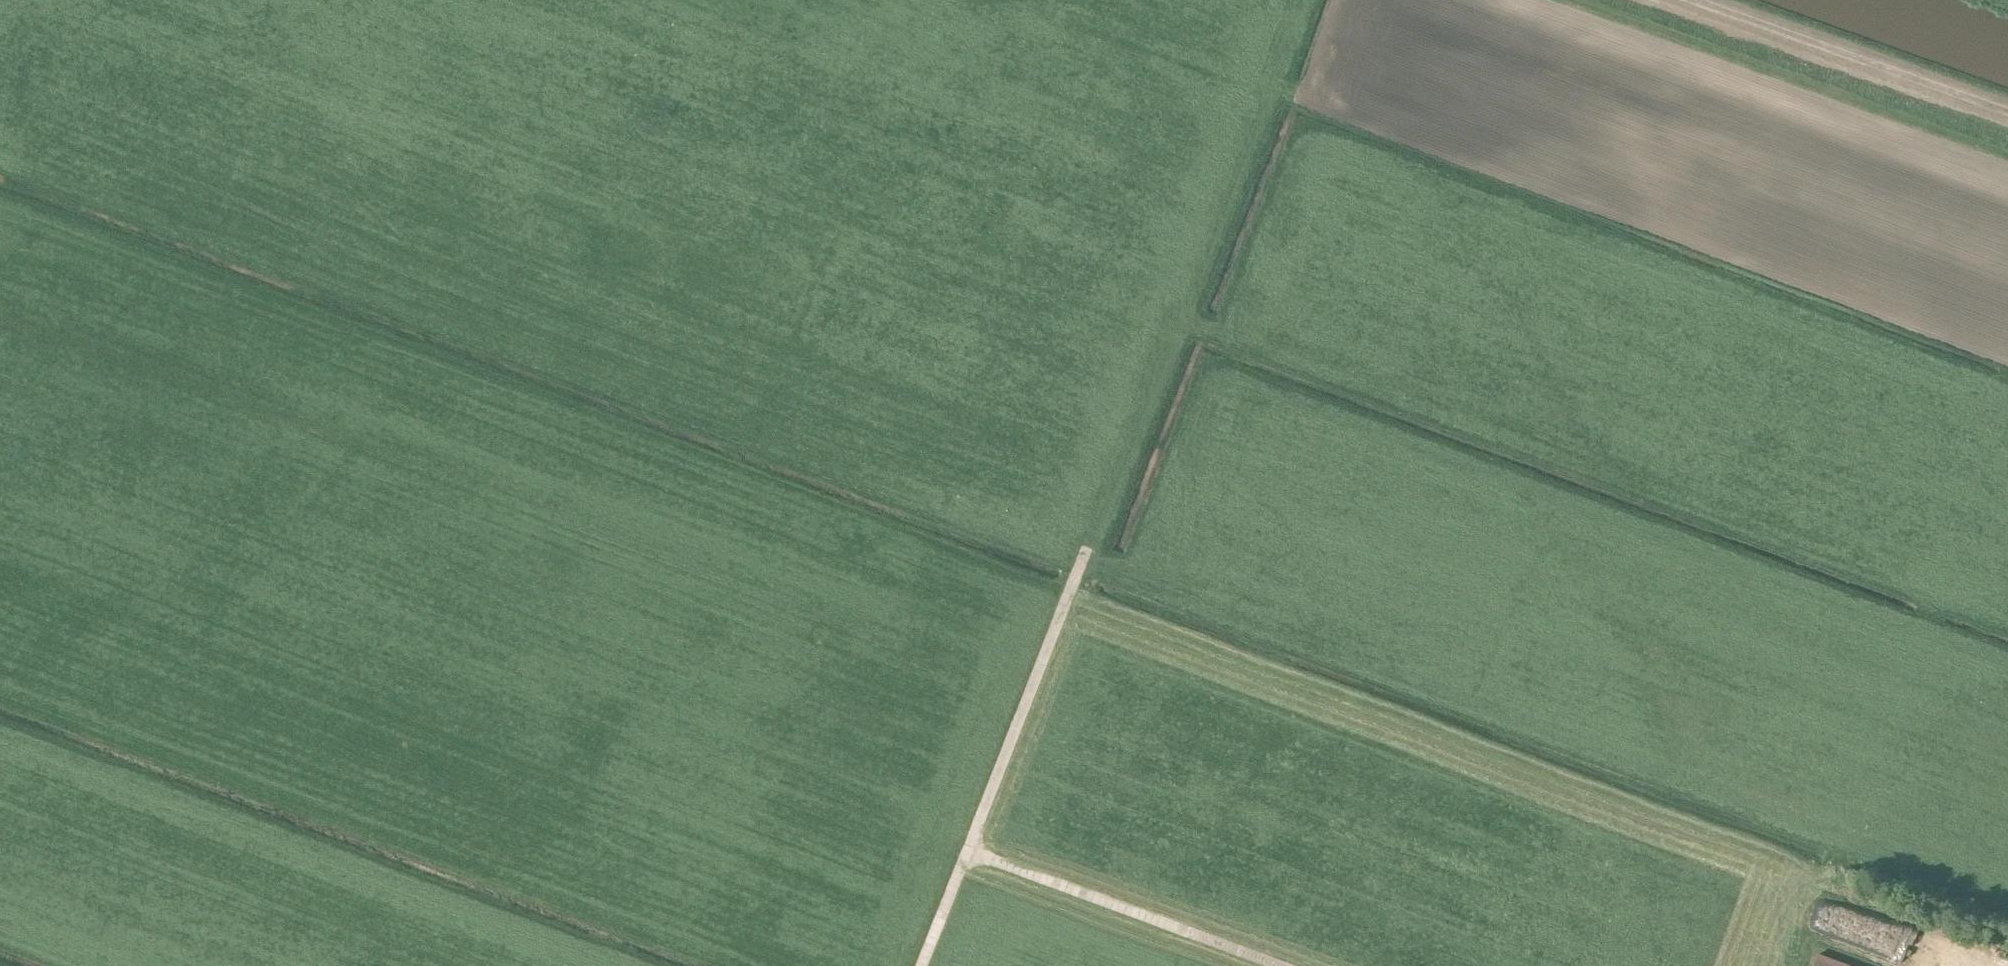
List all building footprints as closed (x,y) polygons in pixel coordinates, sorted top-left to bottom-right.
[(1867,933),(1873,915),(1835,901),(1822,938),(1849,947),(1855,929),(1867,933)] [(1891,919),(1881,941),(1922,958),(1924,954),(1954,965),(1966,965),(1971,953),(1891,919)] [(1812,965),(1854,965),(1817,953),(1812,965)]
